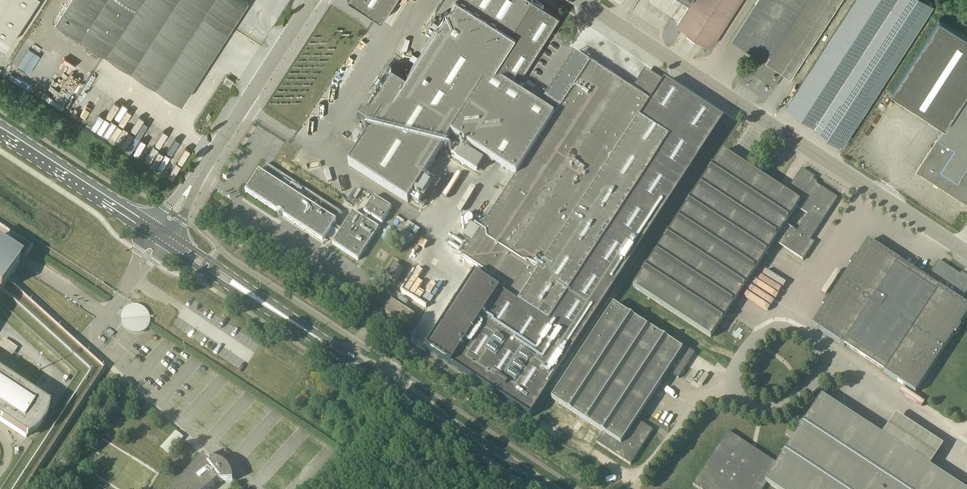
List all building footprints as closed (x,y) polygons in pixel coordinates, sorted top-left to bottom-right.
[(5,46),(35,0),(0,0),(0,42),(5,46)] [(54,20),(181,102),(247,0),(67,0),(54,20)] [(560,14),(538,0),(442,0),(439,4),(437,8),(445,13),(418,56),(414,62),(407,74),(392,65),(357,119),(372,128),(349,165),(408,203),(451,136),(516,177),(518,173),(506,164),(529,129),(542,137),(555,118),(512,90),(560,14)] [(375,16),(382,21),(396,0),(350,0),(375,16)] [(678,24),(712,46),(741,0),(693,0),(678,24)] [(732,40),(758,56),(749,70),(774,87),(783,73),(791,78),(841,0),(758,0),(732,40)] [(920,25),(934,4),(927,0),(855,0),(786,106),(815,125),(814,127),(840,144),(842,142),(844,144),(920,25)] [(940,18),(892,91),(945,126),(916,171),(966,204),(966,36),(940,18)] [(559,30),(557,35),(563,39),(566,34),(559,30)] [(28,49),(17,65),(28,72),(39,56),(28,49)] [(574,353),(579,345),(706,152),(646,112),(651,104),(590,64),(575,55),(545,100),(560,110),(555,118),(542,137),(529,129),(506,164),(518,173),(516,177),(461,260),(492,280),(477,302),(508,322),(519,306),(548,325),(543,333),(574,353)] [(233,81),(227,77),(224,82),(230,85),(233,81)] [(760,233),(786,193),(723,152),(634,288),(711,339),(775,242),(760,233)] [(266,165),(261,173),(259,172),(246,193),(278,214),(280,218),(284,218),(323,243),(332,230),(339,234),(333,244),(359,261),(379,229),(353,212),(342,231),(334,226),(337,223),(335,222),(341,213),(267,164),(266,165)] [(803,261),(815,243),(810,241),(838,199),(813,182),(814,180),(816,178),(802,169),(786,193),(760,233),(775,242),(803,261)] [(370,204),(388,216),(393,207),(375,196),(370,204)] [(370,204),(364,211),(383,223),(388,216),(370,204)] [(865,358),(919,277),(899,264),(900,262),(868,242),(857,259),(856,258),(850,266),(852,267),(830,301),(828,300),(823,308),(825,308),(813,326),(845,347),(846,345),(865,358)] [(19,263),(0,251),(0,293),(3,289),(9,280),(10,278),(13,274),(19,264),(19,263)] [(946,266),(939,261),(925,281),(919,277),(865,358),(885,371),(884,373),(916,394),(955,334),(956,335),(961,328),(960,327),(966,316),(966,306),(961,302),(966,293),(966,277),(965,276),(964,278),(946,266)] [(396,283),(404,270),(394,263),(386,277),(396,283)] [(392,300),(385,312),(408,327),(415,316),(392,300)] [(147,310),(144,308),(140,306),(137,305),(135,305),(130,307),(126,309),(123,313),(122,318),(122,323),(123,327),(127,331),(131,334),(136,335),(140,334),(143,333),(146,331),(149,328),(150,325),(151,321),(151,317),(149,313),(147,310)] [(639,422),(669,373),(678,379),(695,354),(684,347),(682,350),(614,305),(552,400),(603,433),(596,443),(631,465),(653,431),(639,422)] [(470,337),(476,326),(468,321),(462,332),(470,337)] [(535,332),(534,332),(532,332),(531,332),(530,333),(529,334),(529,335),(528,336),(528,337),(529,338),(529,339),(530,340),(531,341),(532,341),(533,341),(535,341),(536,340),(537,340),(537,339),(538,337),(538,336),(537,335),(537,334),(536,333),(535,332)] [(558,348),(557,348),(556,348),(555,348),(554,348),(553,349),(552,350),(552,351),(552,352),(552,353),(553,354),(553,355),(554,356),(555,356),(557,356),(558,356),(559,355),(559,354),(560,354),(560,352),(560,351),(560,350),(560,349),(559,349),(558,348)] [(26,438),(28,439),(32,436),(36,433),(40,430),(43,425),(45,421),(47,416),(48,416),(49,411),(49,406),(47,405),(0,374),(0,421),(26,438)] [(122,382),(118,386),(125,392),(129,388),(122,382)] [(693,485),(699,488),(764,488),(767,484),(775,488),(962,488),(943,477),(937,472),(930,468),(882,437),(831,403),(822,397),(819,401),(817,404),(805,423),(803,426),(798,434),(778,465),(756,450),(752,448),(728,432),(693,485)] [(176,431),(161,448),(167,453),(182,436),(176,431)] [(219,483),(234,482),(233,478),(232,475),(230,471),(228,468),(225,465),(222,463),(218,462),(215,461),(212,461),(212,462),(211,463),(204,457),(176,488),(211,488),(219,483)]
